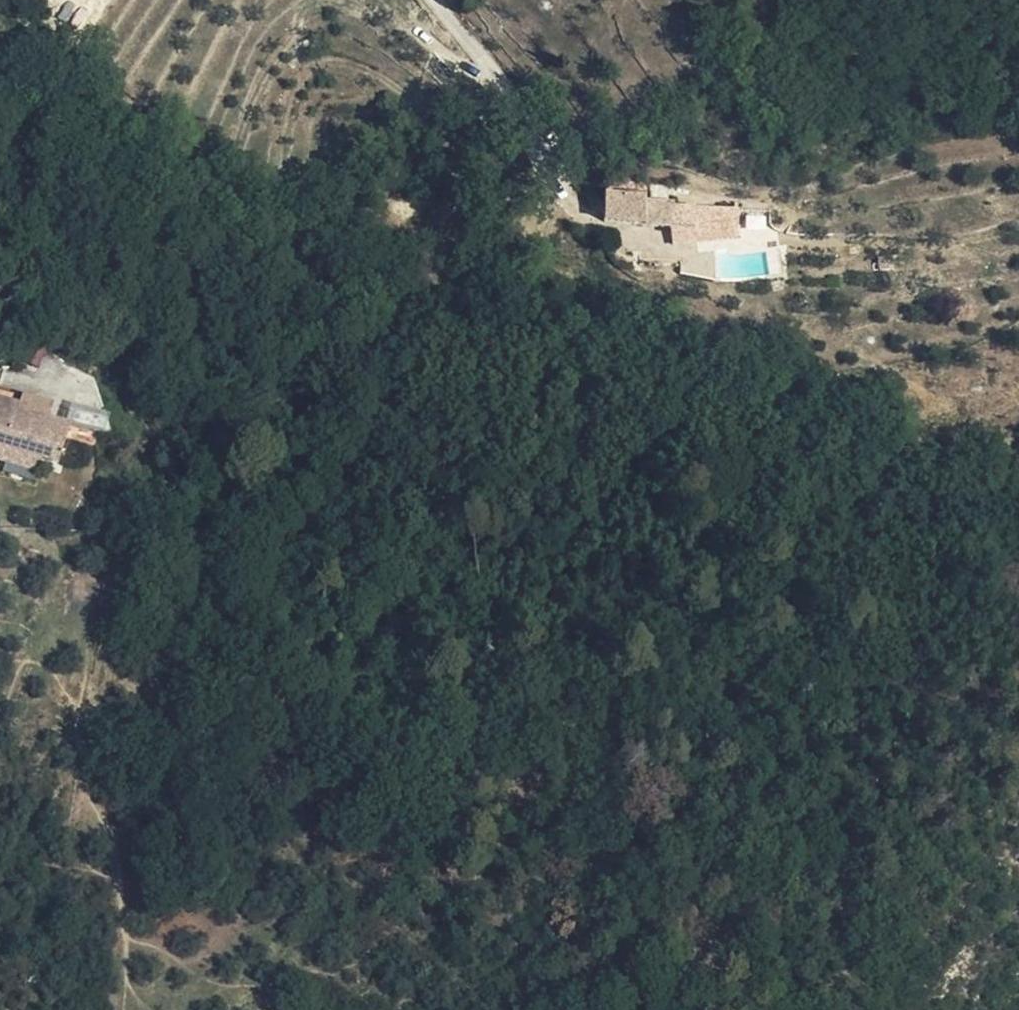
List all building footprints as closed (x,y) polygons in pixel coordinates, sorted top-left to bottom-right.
[(596,223),(657,226),(660,203),(626,202),(627,196),(595,193),(596,223)] [(660,203),(657,226),(702,228),(703,212),(660,203)] [(15,423),(7,421),(8,411),(0,409),(0,464),(4,465),(3,460),(31,465),(44,467),(54,430),(15,423)] [(7,421),(15,423),(17,412),(8,411),(7,421)] [(31,465),(3,460),(4,465),(0,464),(0,475),(26,479),(31,465)]
